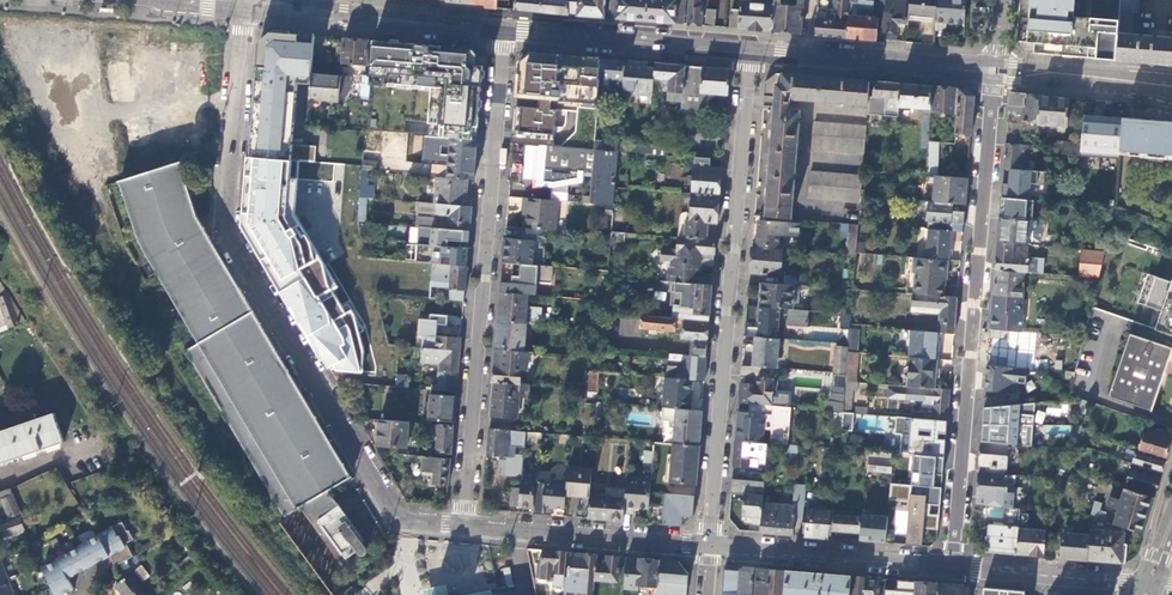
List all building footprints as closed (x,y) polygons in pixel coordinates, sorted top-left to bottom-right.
[(470,6),(496,8),(497,0),(471,0),(470,6)] [(515,10),(544,12),(543,0),(516,0),(515,10)] [(544,12),(569,14),(568,0),(543,0),(544,12)] [(569,14),(604,18),(606,0),(568,0),(569,14)] [(609,18),(646,21),(648,0),(611,0),(609,18)] [(646,21),(676,24),(678,0),(648,0),(646,21)] [(676,24),(684,24),(686,0),(678,0),(676,24)] [(688,25),(702,26),(704,6),(700,1),(700,0),(690,0),(688,25)] [(772,32),(801,34),(803,0),(797,0),(797,6),(781,5),(782,0),(775,0),(774,4),(772,32)] [(818,7),(816,35),(847,37),(850,0),(846,0),(842,0),(834,0),(833,9),(818,7)] [(847,37),(877,40),(878,31),(879,18),(858,16),(859,7),(860,0),(864,1),(864,0),(850,0),(847,37)] [(878,31),(897,32),(897,23),(903,23),(905,1),(895,0),(880,0),(879,18),(878,31)] [(909,16),(935,18),(936,0),(911,0),(909,16)] [(965,23),(966,0),(936,0),(935,18),(935,21),(946,22),(965,23)] [(1017,41),(1035,42),(1034,52),(1115,60),(1120,0),(1020,0),(1017,41)] [(1115,60),(1171,65),(1171,38),(1147,36),(1143,32),(1140,35),(1132,35),(1134,13),(1139,14),(1140,0),(1120,0),(1115,60)] [(731,11),(730,28),(772,32),(774,4),(752,3),(741,2),(741,12),(731,11)] [(708,9),(706,26),(716,27),(718,9),(708,9)] [(935,21),(934,30),(945,30),(946,22),(935,21)] [(291,160),(315,161),(316,146),(293,144),(298,82),(311,83),(312,73),(315,35),(272,31),(260,42),(251,156),(291,160)] [(357,39),(344,37),(342,63),(367,65),(369,40),(357,39)] [(474,48),(374,40),(371,76),(370,84),(389,86),(390,84),(432,87),(428,135),(451,137),(477,139),(484,65),(474,65),(474,48)] [(531,54),(520,64),(517,98),(541,100),(540,109),(516,107),(513,144),(546,146),(554,147),(557,110),(551,110),(552,101),(598,105),(598,92),(601,60),(531,54)] [(613,61),(601,60),(598,92),(611,93),(612,89),(622,90),(624,62),(613,61)] [(636,63),(624,62),(622,90),(623,90),(623,93),(626,93),(626,91),(635,91),(635,94),(652,95),(652,91),(653,79),(654,73),(650,68),(647,68),(647,63),(636,63)] [(654,64),(654,73),(653,79),(669,80),(668,92),(667,101),(682,102),(684,66),(668,65),(654,64)] [(728,89),(729,70),(714,69),(691,67),(684,66),(682,102),(681,111),(706,113),(708,94),(727,96),(728,89)] [(341,76),(312,73),(311,83),(310,97),(339,100),(340,94),(341,84),(341,76)] [(342,74),(341,76),(341,84),(349,85),(350,85),(351,75),(342,74)] [(846,104),(868,105),(868,97),(869,82),(777,74),(765,83),(764,96),(775,98),(773,131),(770,130),(769,137),(772,137),(768,188),(765,188),(764,195),(767,195),(765,217),(783,218),(783,219),(791,219),(800,111),(788,110),(789,99),(838,103),(842,107),(846,104)] [(370,84),(371,76),(363,76),(361,95),(369,96),(370,84)] [(669,80),(653,79),(652,91),(668,92),(669,80)] [(873,97),(868,97),(868,105),(867,115),(898,117),(899,107),(900,84),(875,82),(873,97)] [(349,85),(341,84),(340,94),(346,94),(349,94),(349,85)] [(932,87),(900,84),(899,107),(930,109),(932,87)] [(959,89),(932,87),(930,109),(930,113),(957,115),(959,89)] [(967,90),(959,89),(957,115),(955,135),(970,136),(973,96),(967,90)] [(1024,107),(1025,95),(1010,94),(1009,105),(1024,107)] [(1038,125),(1040,96),(1025,95),(1024,107),(1009,105),(1008,111),(1017,111),(1016,114),(1023,114),(1022,122),(1037,123),(1037,125),(1038,125)] [(1066,127),(1068,98),(1040,96),(1038,125),(1048,126),(1048,129),(1055,130),(1055,126),(1066,127)] [(1085,100),(1077,99),(1076,115),(1083,116),(1083,115),(1085,100)] [(928,142),(929,115),(922,115),(921,148),(928,148),(928,142)] [(1080,156),(1099,158),(1103,117),(1083,115),(1083,116),(1081,143),(1080,155),(1080,156)] [(1119,159),(1119,155),(1122,118),(1103,117),(1099,158),(1119,159)] [(1122,118),(1119,155),(1171,158),(1171,122),(1122,118)] [(812,150),(863,154),(866,126),(815,122),(812,150)] [(1022,125),(1007,123),(1007,132),(1022,134),(1022,125)] [(1075,134),(1056,132),(1055,142),(1075,143),(1075,134)] [(366,150),(383,152),(385,135),(368,134),(366,150)] [(474,180),(477,139),(451,137),(428,135),(424,135),(421,162),(449,164),(447,178),(468,179),(474,180)] [(618,142),(595,141),(594,150),(618,152),(618,143),(618,142)] [(937,175),(940,142),(929,141),(926,174),(937,175)] [(1080,155),(1081,143),(1075,143),(1055,142),(1055,153),(1080,155)] [(635,145),(618,143),(618,152),(647,154),(648,148),(635,147),(635,145)] [(1033,146),(1005,144),(1003,168),(1028,170),(1028,165),(1029,155),(1032,156),(1033,146)] [(554,147),(546,146),(543,181),(555,182),(577,178),(578,173),(594,174),(592,204),(614,206),(618,152),(594,150),(554,147)] [(648,148),(647,154),(668,156),(669,149),(648,148)] [(291,160),(251,156),(246,223),(330,369),(375,375),(376,368),(366,325),(328,264),(324,266),(294,214),(297,179),(289,177),(291,160)] [(709,168),(710,159),(695,158),(694,167),(709,168)] [(330,489),(352,477),(283,359),(198,214),(181,160),(122,179),(141,237),(146,246),(172,292),(202,341),(189,349),(285,515),(300,506),(330,489)] [(378,161),(363,160),(362,170),(370,170),(377,171),(378,161)] [(872,165),(871,172),(894,174),(895,167),(872,165)] [(719,195),(721,169),(709,168),(694,167),(692,194),(719,195)] [(1029,200),(1030,184),(1044,185),(1045,172),(1034,171),(1028,170),(1003,168),(1001,197),(1029,200)] [(370,170),(362,170),(360,196),(367,197),(370,170)] [(860,197),(862,175),(810,171),(809,199),(859,203),(860,197)] [(964,205),(966,178),(937,176),(936,176),(936,177),(934,177),(932,203),(940,203),(964,205)] [(466,206),(468,179),(447,178),(436,177),(433,203),(466,206)] [(717,223),(719,195),(692,194),(691,213),(686,212),(684,238),(706,240),(708,222),(717,223)] [(366,209),(367,197),(360,196),(359,209),(366,209)] [(520,208),(521,197),(510,197),(509,208),(520,208)] [(867,197),(860,197),(859,203),(858,212),(857,224),(865,224),(867,197)] [(1029,200),(1001,197),(999,217),(1032,221),(1034,200),(1029,200)] [(558,201),(524,198),(523,210),(525,210),(524,229),(546,231),(556,231),(558,201)] [(470,230),(472,206),(466,206),(433,203),(417,202),(416,213),(450,215),(448,228),(470,230)] [(932,203),(931,203),(929,229),(938,230),(940,203),(932,203)] [(962,225),(964,205),(940,203),(938,230),(950,231),(952,231),(953,224),(962,225)] [(1124,210),(1120,208),(1117,217),(1111,233),(1116,234),(1124,210)] [(621,215),(613,214),(611,232),(620,233),(621,215)] [(419,226),(429,227),(429,219),(416,217),(415,226),(419,226)] [(1036,232),(1037,221),(1032,221),(999,217),(997,242),(1016,244),(1031,245),(1032,231),(1036,232)] [(756,245),(777,247),(778,236),(798,237),(799,224),(758,221),(756,245)] [(857,233),(857,225),(848,224),(846,254),(855,254),(855,253),(857,233)] [(865,224),(857,224),(857,225),(857,233),(864,233),(865,224)] [(429,227),(419,226),(417,244),(448,246),(448,240),(460,241),(459,247),(468,248),(470,230),(448,228),(429,227)] [(505,239),(503,263),(539,266),(541,243),(545,244),(546,231),(524,229),(518,228),(517,240),(505,239)] [(927,259),(948,261),(950,231),(938,230),(929,229),(927,259)] [(714,255),(715,240),(706,240),(684,238),(678,237),(677,249),(664,248),(663,262),(668,268),(671,268),(670,282),(683,283),(712,285),(712,276),(699,275),(700,266),(701,254),(714,255)] [(1019,257),(1020,253),(1015,252),(1016,244),(997,242),(995,270),(1024,272),(1035,273),(1037,259),(1019,257)] [(448,246),(417,244),(416,261),(433,263),(467,265),(468,248),(459,247),(448,246)] [(751,246),(749,273),(780,276),(782,249),(751,246)] [(1102,263),(1104,252),(1103,251),(1094,251),(1082,250),(1079,277),(1098,278),(1098,277),(1100,271),(1102,263)] [(713,267),(714,255),(701,254),(700,266),(713,267)] [(376,292),(431,297),(431,286),(433,263),(416,261),(368,257),(376,292)] [(947,272),(948,261),(927,259),(914,258),(913,272),(918,272),(915,294),(942,296),(944,272),(947,272)] [(433,263),(431,286),(450,287),(450,288),(465,290),(467,265),(433,263)] [(536,295),(537,282),(552,284),(553,267),(539,266),(503,263),(501,292),(528,294),(536,295)] [(1023,282),(1024,272),(995,270),(990,329),(1021,332),(1022,315),(1018,315),(1020,299),(1021,299),(1022,288),(1024,288),(1024,283),(1023,282)] [(1137,304),(1161,313),(1171,283),(1147,274),(1137,304)] [(782,285),(797,286),(798,276),(783,275),(782,285)] [(9,293),(0,279),(0,294),(1,296),(9,293)] [(1171,340),(1171,282),(1171,283),(1161,313),(1154,333),(1171,340)] [(709,321),(712,285),(683,283),(681,306),(678,306),(677,317),(684,318),(709,321)] [(759,307),(791,309),(793,286),(760,284),(759,307)] [(465,290),(450,288),(449,299),(464,300),(465,290)] [(654,298),(665,301),(667,293),(656,290),(654,298)] [(540,325),(542,308),(527,306),(528,294),(501,292),(498,322),(526,324),(540,325)] [(26,321),(9,293),(1,296),(0,297),(0,303),(10,327),(26,321)] [(953,334),(956,297),(942,296),(915,294),(912,293),(911,307),(939,310),(938,333),(940,333),(953,334)] [(759,307),(758,307),(756,324),(758,324),(757,337),(779,339),(782,339),(783,329),(779,329),(779,325),(808,327),(809,311),(791,309),(759,307)] [(849,324),(850,314),(841,314),(840,329),(844,329),(849,329),(849,324)] [(674,330),(675,318),(641,315),(640,328),(649,328),(649,333),(656,334),(656,329),(674,330)] [(420,327),(436,328),(437,319),(421,318),(420,327)] [(706,357),(709,321),(684,318),(682,339),(694,340),(693,356),(706,357)] [(498,322),(496,348),(524,351),(526,324),(498,322)] [(857,325),(849,324),(849,329),(849,334),(857,334),(857,325)] [(460,349),(461,337),(436,335),(436,328),(420,327),(419,335),(423,335),(422,347),(460,349)] [(1021,332),(990,329),(988,347),(1035,351),(1038,333),(1021,332)] [(601,341),(602,331),(590,330),(590,340),(601,341)] [(938,359),(940,333),(938,333),(911,330),(909,356),(938,359)] [(1171,347),(1129,333),(1108,395),(1150,409),(1171,347)] [(855,352),(857,334),(849,334),(848,344),(847,347),(847,351),(855,352)] [(755,337),(753,367),(774,368),(776,368),(779,339),(757,337),(755,337)] [(847,351),(847,347),(841,347),(835,346),(834,359),(833,366),(833,373),(845,374),(847,351)] [(458,372),(460,349),(422,347),(421,363),(437,364),(445,364),(444,371),(458,372)] [(1035,351),(988,347),(987,366),(1013,368),(1027,368),(1033,369),(1035,351)] [(496,348),(493,381),(520,384),(521,370),(527,371),(529,351),(524,351),(496,348)] [(855,382),(857,352),(855,352),(847,351),(845,374),(845,381),(855,382)] [(704,381),(705,358),(682,356),(682,355),(668,354),(668,359),(682,361),(680,373),(667,372),(666,378),(692,380),(704,381)] [(935,389),(938,359),(909,356),(908,365),(905,368),(904,374),(907,377),(906,386),(935,389)] [(682,361),(668,359),(667,372),(680,373),(682,361)] [(458,372),(444,371),(445,364),(437,364),(436,371),(435,389),(443,390),(448,391),(450,376),(457,377),(458,372)] [(613,366),(599,365),(599,372),(603,372),(613,373),(613,366)] [(741,366),(740,376),(773,379),(774,368),(753,367),(741,366)] [(1026,379),(1027,368),(1013,368),(987,366),(985,390),(1017,392),(1018,379),(1026,379)] [(597,391),(599,373),(590,372),(588,390),(597,391)] [(1068,372),(1064,372),(1061,384),(1071,385),(1074,373),(1068,372)] [(395,386),(407,387),(408,375),(396,374),(395,386)] [(456,391),(457,377),(450,376),(448,391),(456,391)] [(739,383),(738,403),(756,404),(770,406),(771,395),(773,395),(773,389),(772,388),(773,379),(740,376),(740,377),(745,378),(745,384),(739,383)] [(689,410),(692,380),(666,378),(664,378),(662,407),(663,407),(689,410)] [(493,381),(489,428),(512,430),(513,417),(517,417),(519,390),(530,391),(530,385),(520,384),(493,381)] [(856,382),(855,382),(845,381),(844,387),(844,389),(851,390),(856,390),(856,382)] [(946,421),(949,390),(935,389),(906,386),(889,385),(888,397),(923,400),(923,403),(929,404),(929,407),(932,407),(931,420),(946,421)] [(850,412),(851,390),(844,389),(843,394),(843,402),(842,412),(850,412)] [(455,408),(456,395),(431,393),(430,402),(427,402),(426,405),(455,408)] [(843,394),(831,393),(830,401),(843,402),(843,394)] [(1003,395),(984,398),(983,408),(1002,406),(1003,395)] [(842,412),(843,402),(830,401),(828,401),(827,411),(842,412)] [(605,403),(601,402),(596,402),(595,417),(604,418),(605,403)] [(738,403),(735,440),(762,442),(764,419),(748,417),(748,414),(755,414),(756,404),(738,403)] [(983,408),(982,424),(1033,425),(1035,403),(1002,406),(983,408)] [(454,419),(455,408),(426,405),(426,408),(429,409),(429,417),(454,419)] [(663,407),(662,421),(675,422),(673,444),(698,446),(701,411),(689,410),(663,407)] [(1034,421),(1042,423),(1045,412),(1037,410),(1034,421)] [(7,465),(6,461),(38,450),(39,453),(49,450),(48,447),(64,441),(62,435),(54,412),(0,430),(0,467),(7,465)] [(850,412),(842,412),(840,429),(850,430),(852,413),(850,412)] [(942,475),(945,440),(937,439),(937,433),(945,434),(946,421),(931,420),(922,419),(914,418),(895,417),(894,434),(901,434),(899,453),(913,454),(911,472),(919,473),(918,486),(933,487),(934,474),(942,475)] [(410,421),(380,419),(378,444),(408,446),(410,421)] [(451,453),(453,425),(430,423),(429,436),(438,437),(437,452),(451,453)] [(982,424),(981,442),(1007,444),(1018,445),(1032,446),(1033,425),(982,424)] [(512,430),(489,428),(487,454),(510,456),(511,445),(525,447),(526,432),(512,431),(512,430)] [(1171,436),(1143,428),(1136,451),(1164,459),(1171,436)] [(541,445),(542,433),(527,432),(526,444),(541,445)] [(735,440),(732,467),(748,468),(748,462),(749,458),(758,459),(758,463),(765,463),(767,443),(762,442),(735,440)] [(1007,444),(981,442),(978,471),(1005,473),(1005,465),(1007,444)] [(695,485),(698,446),(673,444),(670,483),(695,485)] [(808,451),(808,446),(787,444),(786,452),(808,454),(808,451)] [(1018,445),(1007,444),(1005,465),(1016,466),(1018,445)] [(850,449),(839,448),(838,448),(837,455),(837,456),(849,457),(850,449)] [(890,472),(892,452),(865,450),(865,458),(868,458),(867,471),(890,472)] [(1136,451),(1135,451),(1131,463),(1160,471),(1164,459),(1136,451)] [(448,484),(450,458),(423,455),(422,470),(427,470),(427,474),(430,474),(431,471),(434,471),(433,483),(448,484)] [(1131,463),(1124,488),(1153,497),(1160,471),(1131,463)] [(566,495),(589,497),(589,494),(591,469),(568,467),(567,480),(566,495)] [(519,506),(533,507),(535,482),(536,477),(538,471),(523,470),(521,488),(519,506)] [(1005,473),(978,471),(976,497),(985,498),(985,505),(1004,507),(1020,508),(1021,495),(1006,494),(1007,473),(1005,473)] [(750,472),(749,480),(764,481),(764,473),(750,472)] [(634,506),(649,508),(651,479),(627,477),(625,498),(624,512),(633,513),(634,506)] [(533,507),(533,513),(551,514),(551,507),(564,508),(566,495),(567,480),(552,479),(551,483),(535,482),(533,507)] [(744,494),(763,495),(764,481),(749,480),(732,479),(730,493),(744,494)] [(940,488),(933,487),(918,486),(890,483),(889,500),(909,501),(905,545),(921,546),(923,528),(937,529),(938,515),(929,514),(930,505),(939,506),(940,488)] [(761,516),(760,532),(793,534),(794,517),(803,518),(804,508),(805,484),(794,484),(792,505),(762,503),(761,516)] [(510,505),(519,506),(521,488),(512,487),(510,505)] [(12,488),(0,492),(0,496),(1,498),(14,494),(12,488)] [(1120,499),(1109,496),(1106,505),(1117,509),(1113,523),(1142,531),(1153,497),(1124,488),(1120,499)] [(365,539),(330,489),(300,506),(313,524),(319,519),(347,557),(358,549),(361,553),(362,553),(364,553),(366,553),(367,551),(367,550),(366,548),(362,541),(365,539)] [(666,493),(663,524),(682,525),(682,515),(693,516),(694,495),(666,493)] [(23,515),(14,494),(1,498),(10,520),(21,516),(23,515)] [(588,518),(623,520),(624,512),(625,498),(589,494),(589,497),(588,518)] [(742,514),(761,516),(762,503),(763,495),(744,494),(742,514)] [(985,498),(976,497),(976,505),(985,505),(985,498)] [(1003,525),(988,524),(986,551),(1016,553),(1018,528),(1020,508),(1004,507),(1003,525)] [(803,536),(831,538),(832,530),(833,515),(833,510),(804,508),(803,518),(803,521),(804,521),(803,536)] [(860,517),(859,532),(858,540),(884,542),(887,516),(861,514),(860,517)] [(833,515),(832,530),(859,532),(860,517),(833,515)] [(0,523),(0,537),(25,527),(21,516),(10,520),(0,523)] [(115,565),(134,555),(127,542),(134,538),(129,529),(128,530),(123,520),(99,533),(99,534),(98,535),(79,545),(80,546),(58,557),(59,558),(43,566),(57,594),(60,594),(74,587),(69,577),(66,571),(107,549),(110,555),(115,565)] [(1042,556),(1045,530),(1018,528),(1016,553),(1042,556)] [(1123,533),(1090,530),(1089,535),(1087,559),(1121,562),(1123,533)] [(1089,535),(1063,532),(1060,557),(1087,559),(1089,535)] [(428,541),(421,540),(420,548),(427,549),(427,544),(428,541)] [(107,549),(66,571),(69,577),(110,555),(107,549)] [(565,577),(567,552),(543,550),(543,554),(542,562),(538,562),(537,577),(548,578),(547,581),(553,581),(553,585),(564,586),(565,577)] [(597,555),(585,553),(585,557),(571,556),(568,578),(565,577),(564,586),(564,591),(593,593),(595,580),(596,563),(597,555)] [(618,582),(620,557),(607,555),(607,564),(596,563),(595,580),(618,582)] [(657,586),(659,560),(627,557),(624,588),(638,589),(639,585),(657,586)] [(656,594),(662,594),(662,593),(681,594),(686,594),(688,573),(679,562),(659,560),(657,586),(656,594)] [(116,583),(125,594),(155,594),(143,580),(151,574),(142,563),(116,583)] [(751,594),(753,568),(725,565),(723,592),(751,594)] [(770,569),(758,568),(755,594),(760,594),(768,594),(770,569)] [(786,571),(770,569),(768,594),(784,594),(786,571)] [(851,576),(786,571),(784,594),(849,594),(851,576)] [(879,578),(852,576),(850,594),(878,594),(879,578)] [(7,577),(0,580),(0,594),(13,594),(7,577)] [(915,582),(896,580),(895,590),(884,589),(884,594),(914,594),(915,582)] [(938,584),(915,582),(914,594),(937,594),(938,584)] [(969,586),(938,584),(937,594),(968,594),(969,586)]
